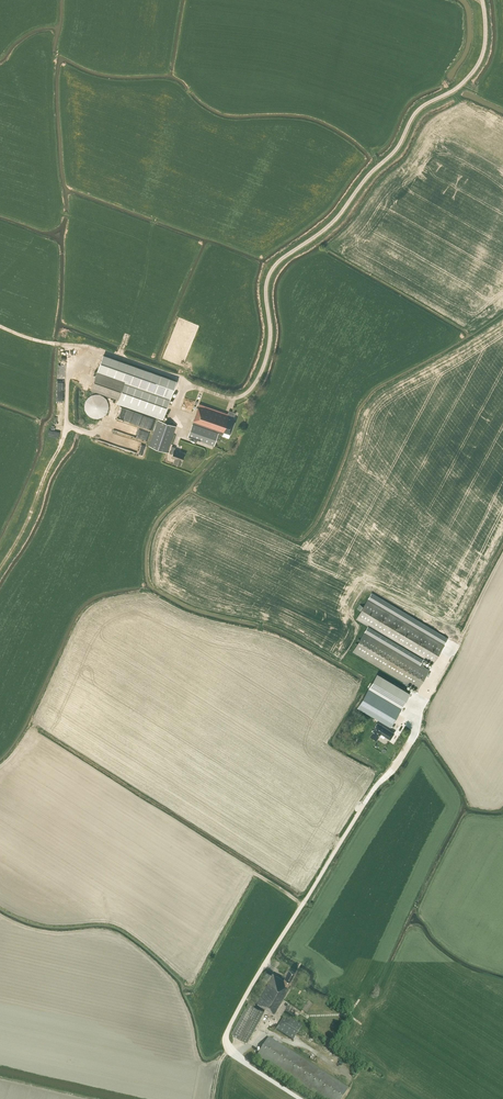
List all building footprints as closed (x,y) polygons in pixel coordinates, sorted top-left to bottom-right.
[(117,403),(163,420),(176,382),(103,356),(91,389),(119,399),(117,403)] [(230,434),(235,419),(233,418),(235,413),(232,412),(231,415),(228,413),(228,414),(197,403),(195,409),(197,410),(193,422),(223,433),(224,432),(230,434)] [(167,452),(169,446),(176,426),(158,420),(149,446),(167,452)] [(193,423),(193,424),(188,436),(214,445),(219,433),(193,423)] [(172,457),(175,458),(182,461),(185,454),(175,450),(176,447),(172,446),(169,453),(173,454),(172,457)] [(423,658),(433,664),(444,644),(448,637),(372,592),(368,599),(356,618),(368,625),(423,658)] [(419,664),(423,658),(368,625),(365,632),(353,651),(417,689),(429,670),(419,664)] [(390,727),(410,693),(377,673),(357,707),(390,727)] [(376,726),(370,735),(377,739),(381,733),(390,739),(394,733),(378,723),(376,726)] [(273,973),(272,974),(266,972),(262,980),(268,983),(266,986),(266,985),(256,1003),(275,1014),(290,988),(288,987),(295,972),(289,969),(284,980),(273,973)] [(304,1008),(308,1011),(314,1002),(311,1000),(304,1008)] [(249,1002),(232,1032),(247,1041),(256,1025),(258,1026),(260,1024),(258,1022),(264,1011),(249,1002)] [(302,1027),(283,1015),(274,1029),(293,1041),(302,1027)] [(269,1037),(257,1057),(323,1098),(342,1098),(349,1088),(269,1037)]
